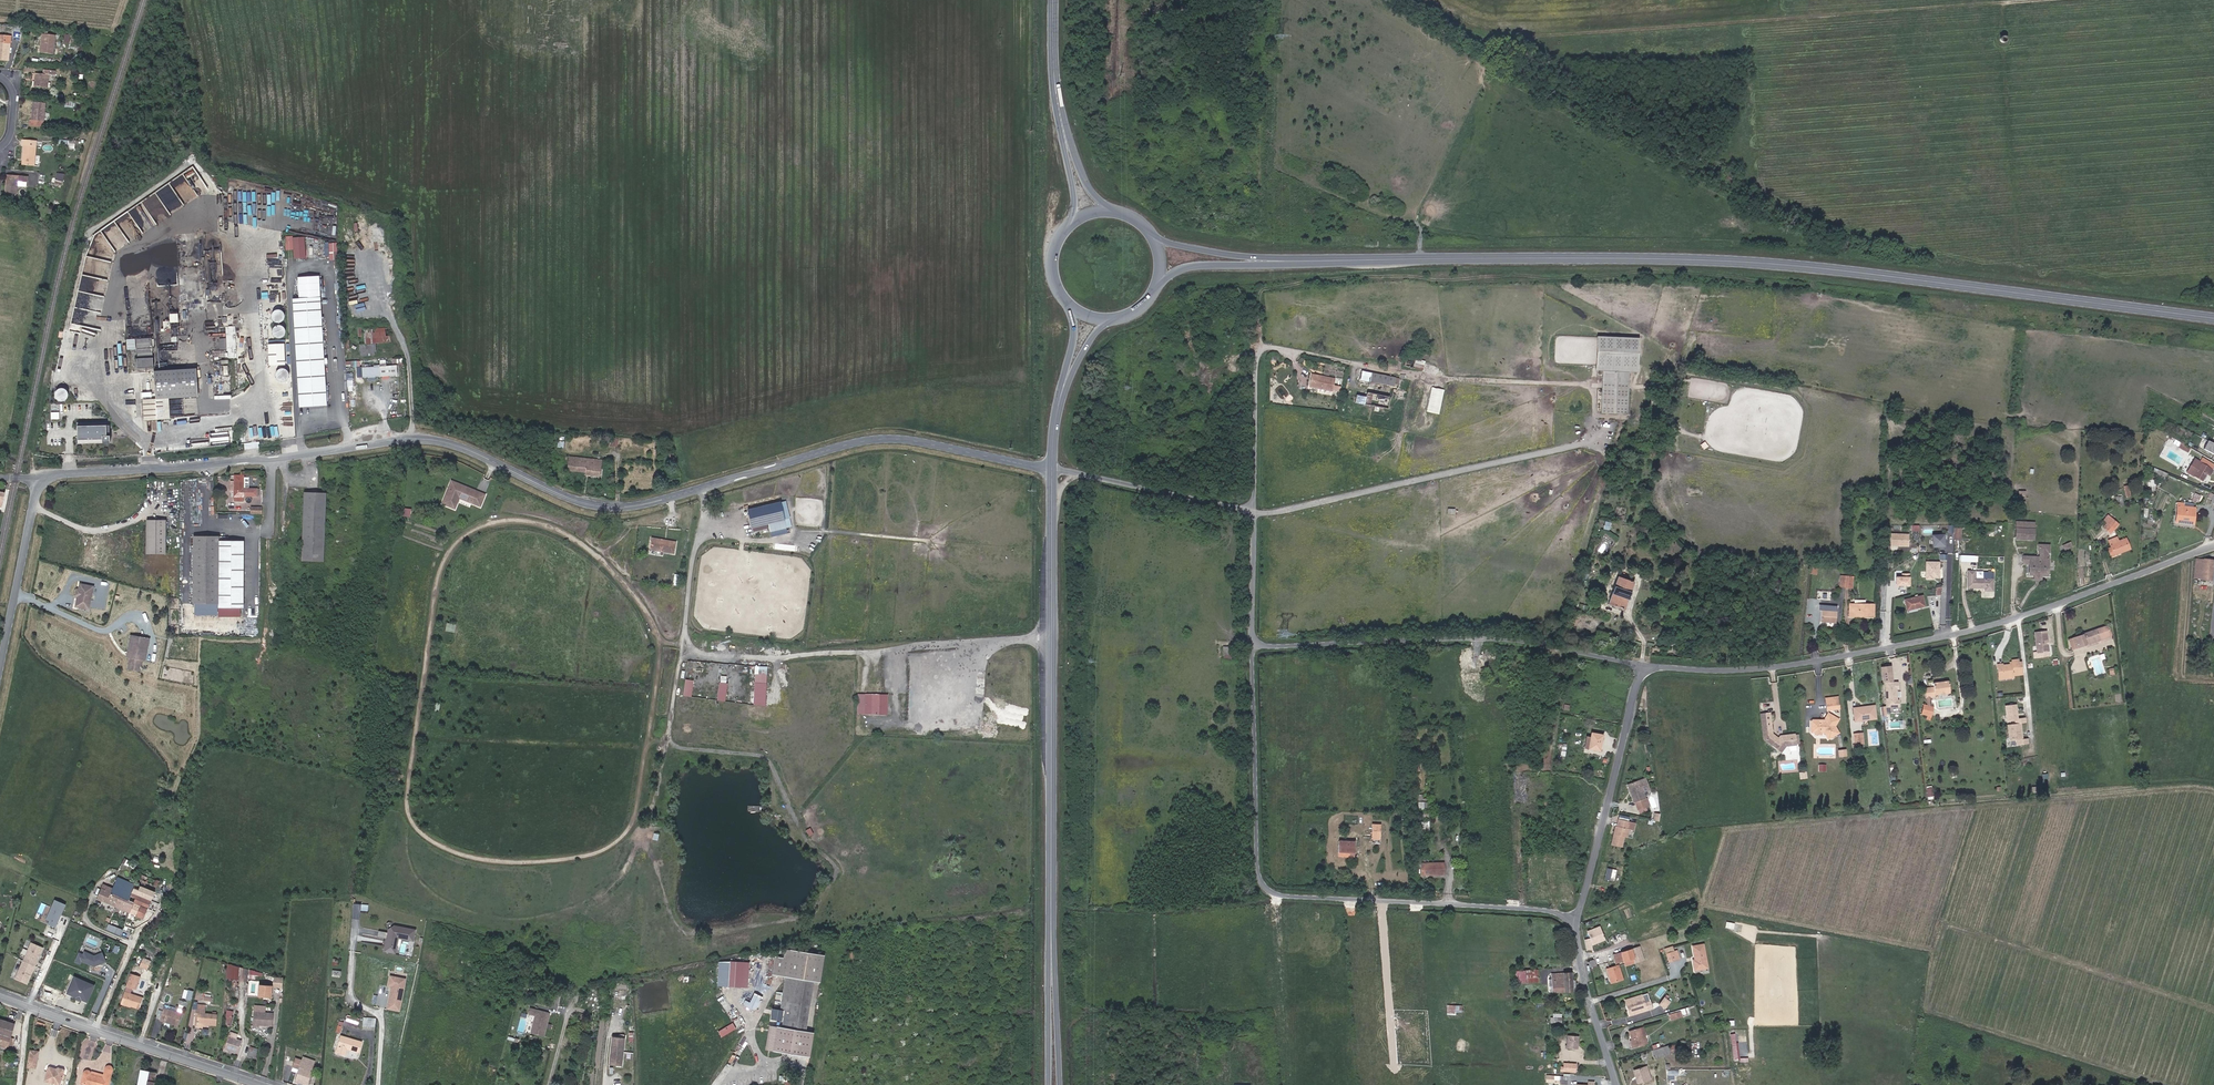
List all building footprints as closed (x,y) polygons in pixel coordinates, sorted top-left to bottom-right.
[(43,47),(42,52),(53,53),(55,35),(42,33),(41,47),(43,47)] [(9,60),(11,36),(0,35),(0,59),(9,60)] [(36,72),(34,85),(47,87),(49,74),(55,74),(55,70),(44,69),(44,73),(36,72)] [(33,102),(31,125),(43,126),(45,103),(33,102)] [(26,145),(24,145),(22,163),(34,164),(35,147),(36,140),(27,140),(26,145)] [(17,180),(27,181),(27,176),(7,174),(5,193),(16,194),(17,185),(17,180)] [(193,198),(197,193),(191,190),(188,195),(193,198)] [(293,238),(286,239),(287,251),(295,251),(295,260),(307,260),(305,239),(293,240),(293,238)] [(338,244),(330,245),(332,261),(339,261),(338,244)] [(323,296),(295,297),(301,407),(329,406),(323,296)] [(407,311),(406,303),(394,304),(395,313),(407,311)] [(172,322),(180,322),(180,313),(171,313),(172,322)] [(286,337),(287,326),(277,325),(275,335),(286,337)] [(384,328),(359,330),(361,354),(373,353),(372,343),(376,342),(390,341),(390,336),(385,336),(384,328)] [(1638,370),(1640,340),(1598,338),(1596,368),(1638,370)] [(152,339),(136,340),(138,368),(153,367),(152,339)] [(284,365),(283,343),(268,344),(269,365),(284,365)] [(1416,360),(1407,357),(1404,366),(1414,369),(1416,360)] [(1426,361),(1418,358),(1415,367),(1424,370),(1426,361)] [(220,361),(221,376),(230,376),(228,360),(220,361)] [(398,377),(397,367),(363,370),(364,379),(398,377)] [(279,378),(290,378),(290,369),(279,369),(279,378)] [(196,371),(154,374),(155,401),(168,401),(198,399),(196,379),(201,379),(200,372),(196,372),(196,371)] [(1396,379),(1362,371),(1355,402),(1389,409),(1396,379)] [(1629,388),(1630,374),(1603,373),(1602,414),(1628,415),(1629,388)] [(1333,391),(1336,380),(1313,375),(1311,386),(1333,391)] [(1445,390),(1432,387),(1426,412),(1440,415),(1445,390)] [(60,389),(60,400),(70,401),(70,389),(60,389)] [(169,421),(168,401),(155,401),(142,402),(143,423),(169,421)] [(112,426),(80,425),(80,442),(111,443),(112,426)] [(252,440),(272,438),(271,428),(251,430),(252,440)] [(569,456),(568,470),(585,472),(587,458),(569,456)] [(601,476),(602,469),(601,469),(601,465),(595,464),(596,459),(587,458),(585,472),(585,475),(601,476)] [(2210,476),(2213,470),(2194,459),(2187,471),(2203,481),(2207,474),(2210,476)] [(258,495),(258,487),(244,487),(244,474),(235,474),(235,480),(231,480),(231,490),(235,490),(235,500),(244,500),(244,495),(258,495)] [(448,481),(446,489),(462,495),(464,487),(448,481)] [(456,498),(481,507),(485,495),(464,487),(462,495),(446,489),(440,504),(452,509),(456,498)] [(324,490),(303,490),(300,557),(322,558),(324,490)] [(784,502),(751,510),(755,529),(766,526),(767,530),(771,529),(770,525),(771,525),(788,521),(784,505),(786,505),(786,503),(784,504),(784,502)] [(403,513),(404,505),(397,504),(396,512),(403,513)] [(2195,507),(2177,505),(2175,523),(2193,525),(2195,507)] [(2119,525),(2107,515),(2102,520),(2106,524),(2103,528),(2111,534),(2119,525)] [(165,550),(165,516),(146,516),(146,550),(165,550)] [(788,521),(771,525),(773,532),(790,528),(788,521)] [(2030,538),(2030,522),(2017,522),(2016,538),(2030,538)] [(1908,543),(1908,533),(1890,532),(1890,542),(1908,543)] [(218,534),(193,534),(192,601),(218,601),(218,605),(237,605),(237,539),(218,538),(218,534)] [(1943,546),(1943,534),(1932,534),(1932,545),(1943,546)] [(2111,557),(2130,550),(2126,539),(2119,541),(2118,537),(2108,541),(2111,547),(2107,549),(2111,557)] [(678,542),(652,538),(650,550),(651,550),(650,554),(656,555),(656,551),(676,555),(678,542)] [(2072,541),(2063,544),(2065,550),(2074,547),(2072,541)] [(2048,575),(2048,559),(2031,558),(2030,574),(2048,575)] [(2212,560),(2195,559),(2193,577),(2209,579),(2212,560)] [(1939,563),(1926,562),(1925,579),(1932,579),(1932,577),(1938,577),(1939,563)] [(1909,572),(1902,571),(1902,575),(1896,575),(1895,583),(1909,584),(1909,572)] [(1976,571),(1968,571),(1967,589),(1984,589),(1984,591),(1993,592),(1994,574),(1984,574),(1984,578),(1976,578),(1976,571)] [(1853,576),(1840,576),(1839,587),(1852,588),(1853,576)] [(1634,584),(1617,578),(1608,605),(1625,611),(1634,584)] [(88,605),(92,581),(81,579),(79,584),(75,583),(74,591),(78,592),(77,598),(77,600),(77,603),(88,605)] [(1926,607),(1923,596),(1919,597),(1915,598),(1904,600),(1907,611),(1926,607)] [(1875,604),(1849,603),(1849,617),(1875,617),(1875,604)] [(1838,606),(1822,605),(1821,621),(1837,622),(1838,606)] [(447,623),(446,631),(456,632),(457,624),(447,623)] [(2094,639),(2095,641),(2109,637),(2105,625),(2081,633),(2082,635),(2071,638),(2075,649),(2086,645),(2085,642),(2094,639)] [(143,656),(147,634),(129,630),(124,652),(127,653),(125,665),(137,667),(139,656),(143,656)] [(2034,632),(2036,652),(2048,651),(2048,644),(2047,643),(2046,641),(2047,640),(2046,631),(2034,632)] [(1224,658),(1234,658),(1234,646),(1224,646),(1224,658)] [(2022,673),(2020,660),(2016,660),(2016,657),(2009,658),(2009,660),(2009,663),(2007,663),(2001,664),(2001,662),(1994,663),(1995,675),(2000,674),(2001,676),(2011,675),(2022,673)] [(2101,659),(2092,661),(2096,675),(2105,672),(2101,659)] [(684,695),(693,696),(694,679),(686,679),(684,695)] [(720,681),(718,700),(727,701),(728,682),(720,681)] [(1935,697),(1950,695),(1949,683),(1933,685),(1933,689),(1925,690),(1926,700),(1935,698),(1935,697)] [(1885,684),(1886,709),(1899,709),(1899,701),(1897,701),(1896,691),(1899,691),(1898,684),(1885,684)] [(1838,703),(1826,705),(1827,712),(1839,711),(1838,703)] [(2015,704),(2004,705),(2006,720),(2014,719),(2014,723),(2006,724),(2008,740),(2015,739),(2015,744),(2027,742),(2026,738),(2021,738),(2019,723),(2024,722),(2024,717),(2016,718),(2015,704)] [(1922,715),(1931,718),(1933,709),(1924,707),(1922,715)] [(1867,711),(1866,710),(1855,711),(1856,723),(1877,721),(1875,708),(1870,708),(1870,711),(1867,711)] [(1770,715),(1761,716),(1762,730),(1771,729),(1770,715)] [(1824,735),(1829,742),(1839,735),(1835,728),(1839,722),(1829,715),(1825,721),(1823,725),(1819,725),(1818,722),(1812,722),(1811,724),(1811,736),(1815,735),(1818,732),(1821,732),(1821,735),(1824,735)] [(1772,735),(1771,729),(1762,730),(1764,740),(1767,743),(1772,735)] [(1592,732),(1591,737),(1588,748),(1588,749),(1599,751),(1603,735),(1592,732)] [(1778,740),(1772,735),(1767,743),(1781,754),(1786,747),(1797,747),(1797,737),(1785,737),(1785,739),(1779,739),(1778,740)] [(1863,735),(1853,736),(1855,747),(1864,745),(1863,735)] [(1559,743),(1559,747),(1562,747),(1561,758),(1566,758),(1567,744),(1559,743)] [(1631,794),(1638,813),(1650,809),(1646,798),(1644,799),(1642,792),(1649,789),(1645,778),(1629,784),(1632,793),(1631,794)] [(1419,820),(1429,820),(1429,811),(1419,811),(1419,820)] [(1611,843),(1621,846),(1624,836),(1627,837),(1628,829),(1627,829),(1628,821),(1618,819),(1616,826),(1611,843)] [(1381,839),(1381,824),(1373,824),(1372,839),(1381,839)] [(1343,852),(1353,853),(1354,843),(1339,841),(1337,856),(1343,856),(1343,852)] [(1444,862),(1438,862),(1421,863),(1422,874),(1441,873),(1445,873),(1444,862)] [(136,886),(132,893),(151,901),(160,881),(157,880),(161,870),(146,864),(136,886)] [(1605,878),(1614,880),(1616,869),(1607,867),(1605,878)] [(97,898),(124,910),(129,901),(132,893),(136,886),(118,877),(113,888),(107,885),(106,889),(102,888),(97,898)] [(147,909),(151,901),(132,893),(129,901),(147,909)] [(55,899),(47,918),(51,920),(49,924),(58,927),(67,903),(55,899)] [(129,901),(124,910),(137,916),(143,918),(147,909),(129,901)] [(361,910),(369,910),(369,904),(355,903),(353,918),(361,918),(361,910)] [(1589,937),(1584,939),(1586,949),(1592,950),(1592,944),(1605,939),(1599,926),(1600,925),(1599,924),(1597,925),(1597,926),(1586,930),(1589,937)] [(389,932),(379,930),(378,936),(388,938),(385,950),(396,953),(399,937),(402,935),(414,937),(416,930),(395,925),(390,929),(389,932)] [(40,955),(43,948),(31,943),(23,960),(35,966),(37,962),(38,958),(38,957),(39,955),(40,955)] [(1707,968),(1703,944),(1692,946),(1694,957),(1695,956),(1696,959),(1692,960),(1694,970),(1707,968)] [(1667,946),(1665,947),(1669,961),(1676,959),(1673,950),(1669,952),(1667,946)] [(1644,961),(1640,948),(1613,956),(1616,966),(1624,964),(1634,960),(1635,964),(1644,961)] [(782,1028),(805,1031),(813,982),(819,982),(823,955),(789,950),(788,958),(774,956),(771,975),(785,977),(782,993),(781,1002),(780,1010),(784,1011),(782,1028)] [(151,961),(144,958),(140,966),(147,969),(151,961)] [(14,978),(27,983),(29,977),(29,976),(30,974),(31,974),(33,970),(35,966),(23,960),(14,978)] [(1634,960),(1624,964),(1625,969),(1636,965),(1635,964),(1634,960)] [(741,986),(740,961),(729,961),(730,986),(741,986)] [(244,980),(245,969),(228,964),(227,978),(244,980)] [(1620,967),(1607,970),(1612,986),(1624,982),(1620,967)] [(1537,969),(1524,970),(1514,971),(1515,983),(1538,982),(1537,969)] [(263,976),(263,971),(250,970),(250,978),(256,978),(256,975),(263,976)] [(144,997),(132,993),(133,988),(137,989),(142,976),(132,973),(128,986),(123,1001),(131,1004),(131,1005),(140,1008),(144,997)] [(1571,990),(1571,973),(1552,974),(1552,979),(1552,990),(1552,991),(1571,990)] [(67,993),(89,1002),(96,984),(75,975),(67,993)] [(398,1010),(405,979),(391,976),(389,985),(392,986),(388,1008),(398,1010)] [(762,976),(761,985),(767,986),(769,977),(762,976)] [(259,995),(271,996),(272,985),(260,984),(259,995)] [(184,988),(183,998),(192,999),(194,990),(184,988)] [(1628,1016),(1646,1011),(1649,1010),(1646,1001),(1643,1002),(1642,995),(1624,1000),(1628,1016)] [(753,1012),(758,1000),(752,997),(747,1009),(753,1012)] [(1666,1008),(1670,1002),(1665,998),(1661,1004),(1666,1008)] [(175,1011),(162,1007),(162,1009),(159,1017),(158,1020),(176,1025),(180,1013),(179,1012),(183,1001),(177,1000),(176,1003),(178,1004),(177,1005),(175,1011)] [(196,1021),(205,1022),(214,1023),(215,1012),(205,1011),(206,1002),(197,1001),(197,1006),(194,1005),(194,1010),(197,1010),(196,1021)] [(1447,1014),(1457,1015),(1457,1011),(1462,1012),(1463,1005),(1448,1004),(1447,1014)] [(549,1024),(552,1014),(532,1008),(531,1013),(538,1015),(535,1025),(537,1025),(534,1033),(545,1036),(548,1027),(546,1027),(548,1023),(549,1024)] [(205,1026),(205,1022),(196,1021),(197,1010),(194,1010),(192,1025),(205,1026)] [(255,1011),(254,1011),(253,1026),(259,1027),(259,1026),(273,1027),(274,1013),(264,1012),(255,1011)] [(1680,1014),(1669,1017),(1670,1022),(1681,1019),(1680,1014)] [(232,1017),(226,1016),(223,1026),(229,1027),(232,1017)] [(1,1044),(1,1046),(8,1049),(9,1044),(13,1045),(12,1037),(11,1037),(15,1023),(0,1018),(0,1044),(1,1044)] [(375,1019),(362,1018),(362,1025),(374,1027),(375,1019)] [(815,1034),(771,1027),(767,1049),(811,1056),(815,1034)] [(1644,1028),(1639,1030),(1642,1038),(1647,1037),(1644,1028)] [(1642,1038),(1639,1030),(1628,1033),(1631,1042),(1634,1050),(1644,1046),(1642,1038)] [(231,1032),(226,1048),(238,1053),(242,1041),(238,1039),(239,1035),(231,1032)] [(1578,1036),(1567,1035),(1566,1047),(1577,1048),(1578,1036)] [(361,1042),(341,1037),(336,1053),(345,1055),(347,1050),(358,1054),(361,1042)] [(624,1039),(613,1038),(610,1064),(621,1065),(624,1039)] [(256,1059),(257,1048),(252,1046),(248,1056),(256,1059)] [(1675,1046),(1664,1050),(1663,1050),(1665,1054),(1664,1057),(1677,1053),(1675,1046)] [(1658,1047),(1648,1051),(1650,1058),(1661,1055),(1658,1047)] [(36,1068),(39,1051),(31,1049),(27,1066),(36,1068)] [(314,1063),(303,1058),(301,1062),(294,1059),(291,1068),(298,1070),(294,1082),(302,1084),(306,1084),(314,1063)] [(112,1076),(113,1068),(113,1067),(111,1066),(109,1065),(107,1066),(106,1068),(104,1074),(103,1077),(92,1074),(91,1072),(90,1070),(89,1070),(87,1070),(85,1070),(84,1073),(81,1083),(85,1084),(109,1084),(112,1076)] [(1645,1066),(1633,1070),(1637,1082),(1649,1078),(1645,1066)] [(44,1082),(54,1084),(61,1084),(64,1074),(62,1073),(57,1071),(55,1072),(55,1073),(53,1073),(54,1071),(49,1070),(47,1071),(44,1082)] [(158,1083),(153,1082),(155,1072),(141,1070),(138,1084),(157,1084),(158,1083)]
